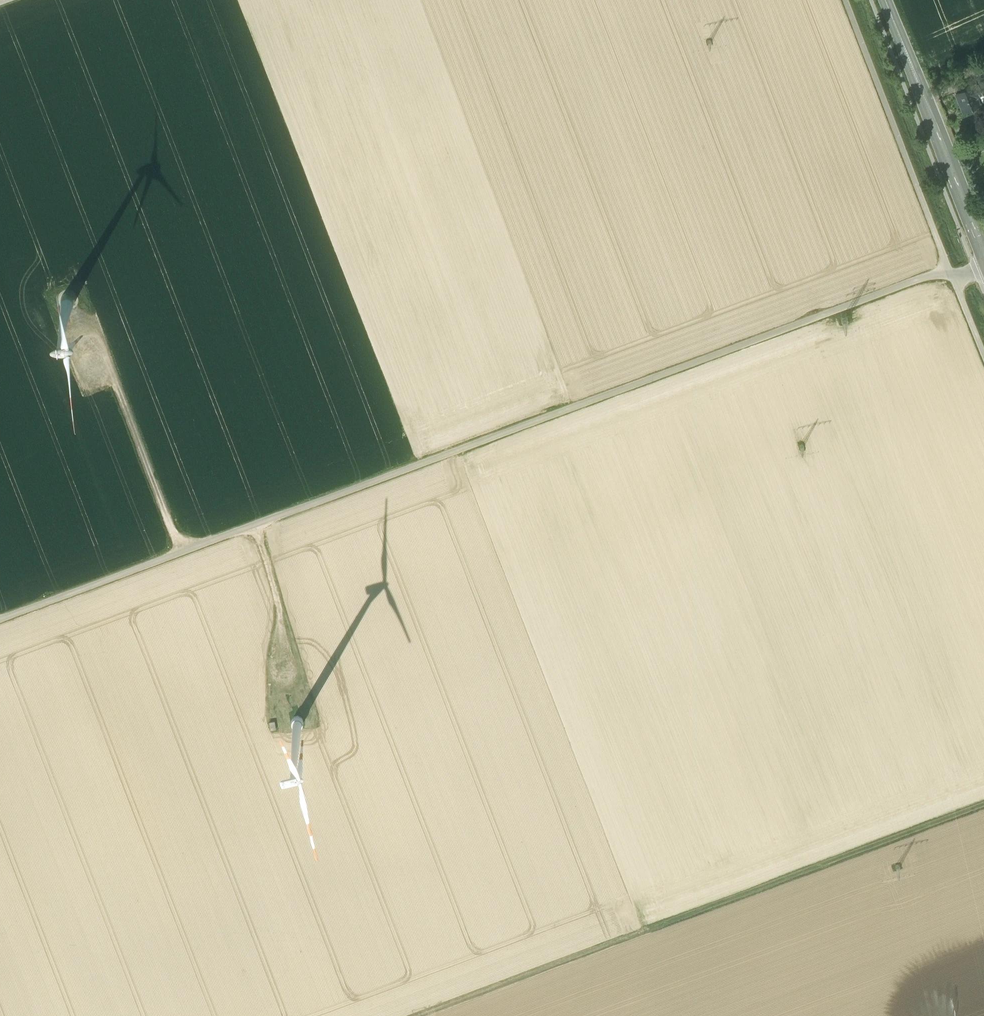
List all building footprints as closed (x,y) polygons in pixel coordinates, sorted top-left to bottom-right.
[(973,68),(983,66),(981,59),(971,61),(973,68)] [(954,87),(957,93),(967,89),(965,82),(954,87)] [(974,86),(977,94),(983,91),(983,82),(974,86)] [(981,103),(977,94),(974,86),(967,89),(957,93),(956,93),(963,110),(981,103)]
